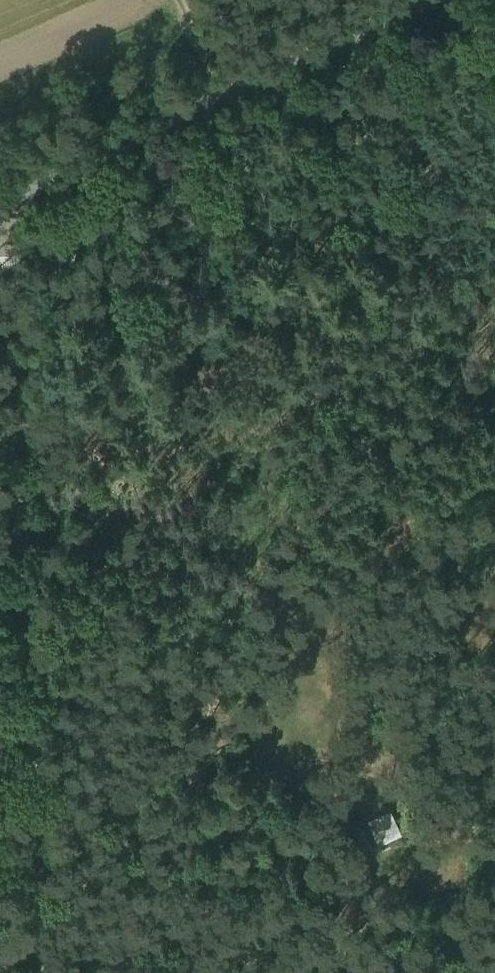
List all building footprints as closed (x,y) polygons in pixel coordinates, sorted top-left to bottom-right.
[(392,805),(367,816),(378,842),(403,831),(392,805)]
